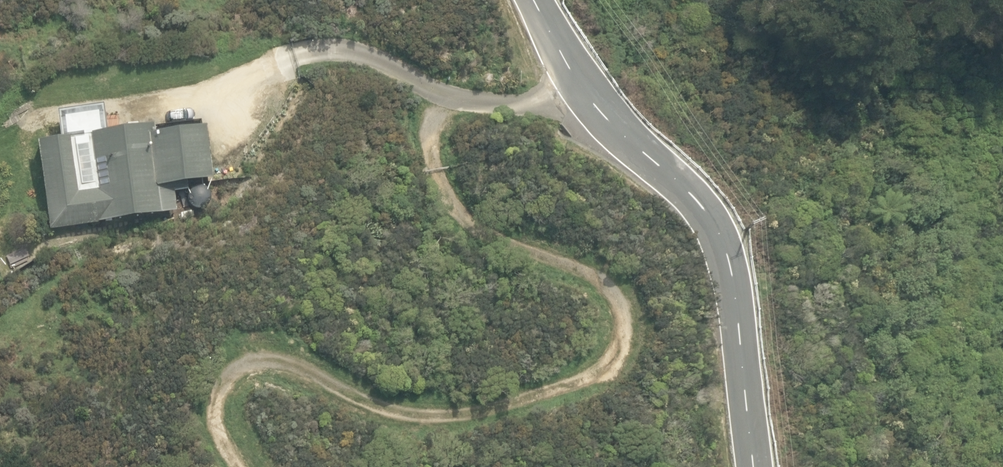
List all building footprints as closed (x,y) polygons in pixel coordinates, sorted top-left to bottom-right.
[(199,128),(197,117),(172,121),(151,128),(151,126),(84,135),(89,164),(105,161),(108,184),(80,188),(72,137),(35,142),(48,230),(174,211),(171,192),(185,190),(184,183),(210,179),(202,127),(199,128)]
